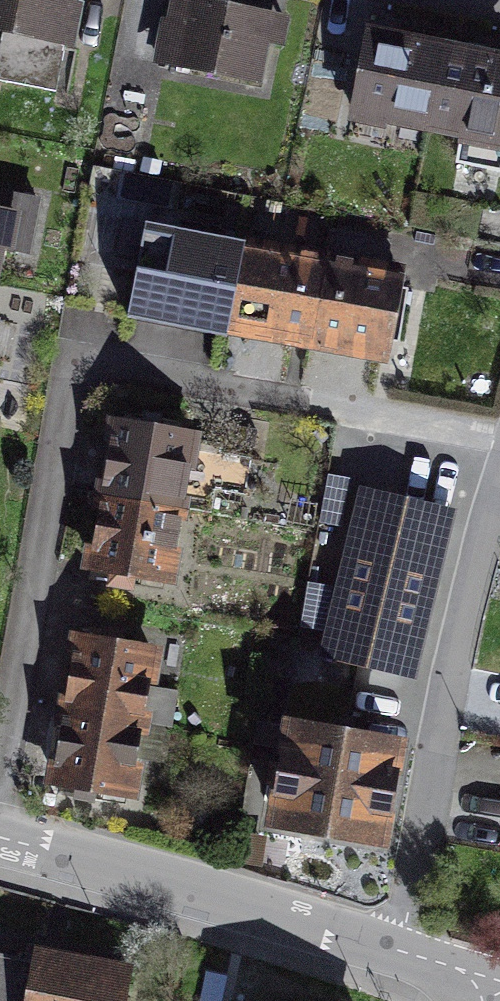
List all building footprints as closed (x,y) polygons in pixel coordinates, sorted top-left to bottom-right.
[(69,109),(84,0),(0,0),(0,99),(69,109)] [(297,30),(176,7),(163,76),(284,99),(297,30)] [(344,127),(427,147),(447,62),(366,41),(344,127)] [(447,62),(427,147),(499,166),(499,75),(447,62)] [(0,195),(0,285),(4,286),(22,290),(42,205),(0,195)] [(403,292),(144,236),(123,331),(382,387),(403,292)] [(117,432),(101,507),(190,526),(207,452),(117,432)] [(468,519),(366,496),(328,667),(430,689),(468,519)] [(172,608),(190,526),(101,507),(83,589),(172,608)] [(73,649),(61,722),(159,739),(172,667),(73,649)] [(146,814),(159,739),(61,722),(47,797),(146,814)] [(404,758),(280,729),(255,840),(378,869),(404,758)] [(27,961),(19,1000),(132,1000),(136,983),(27,961)]
